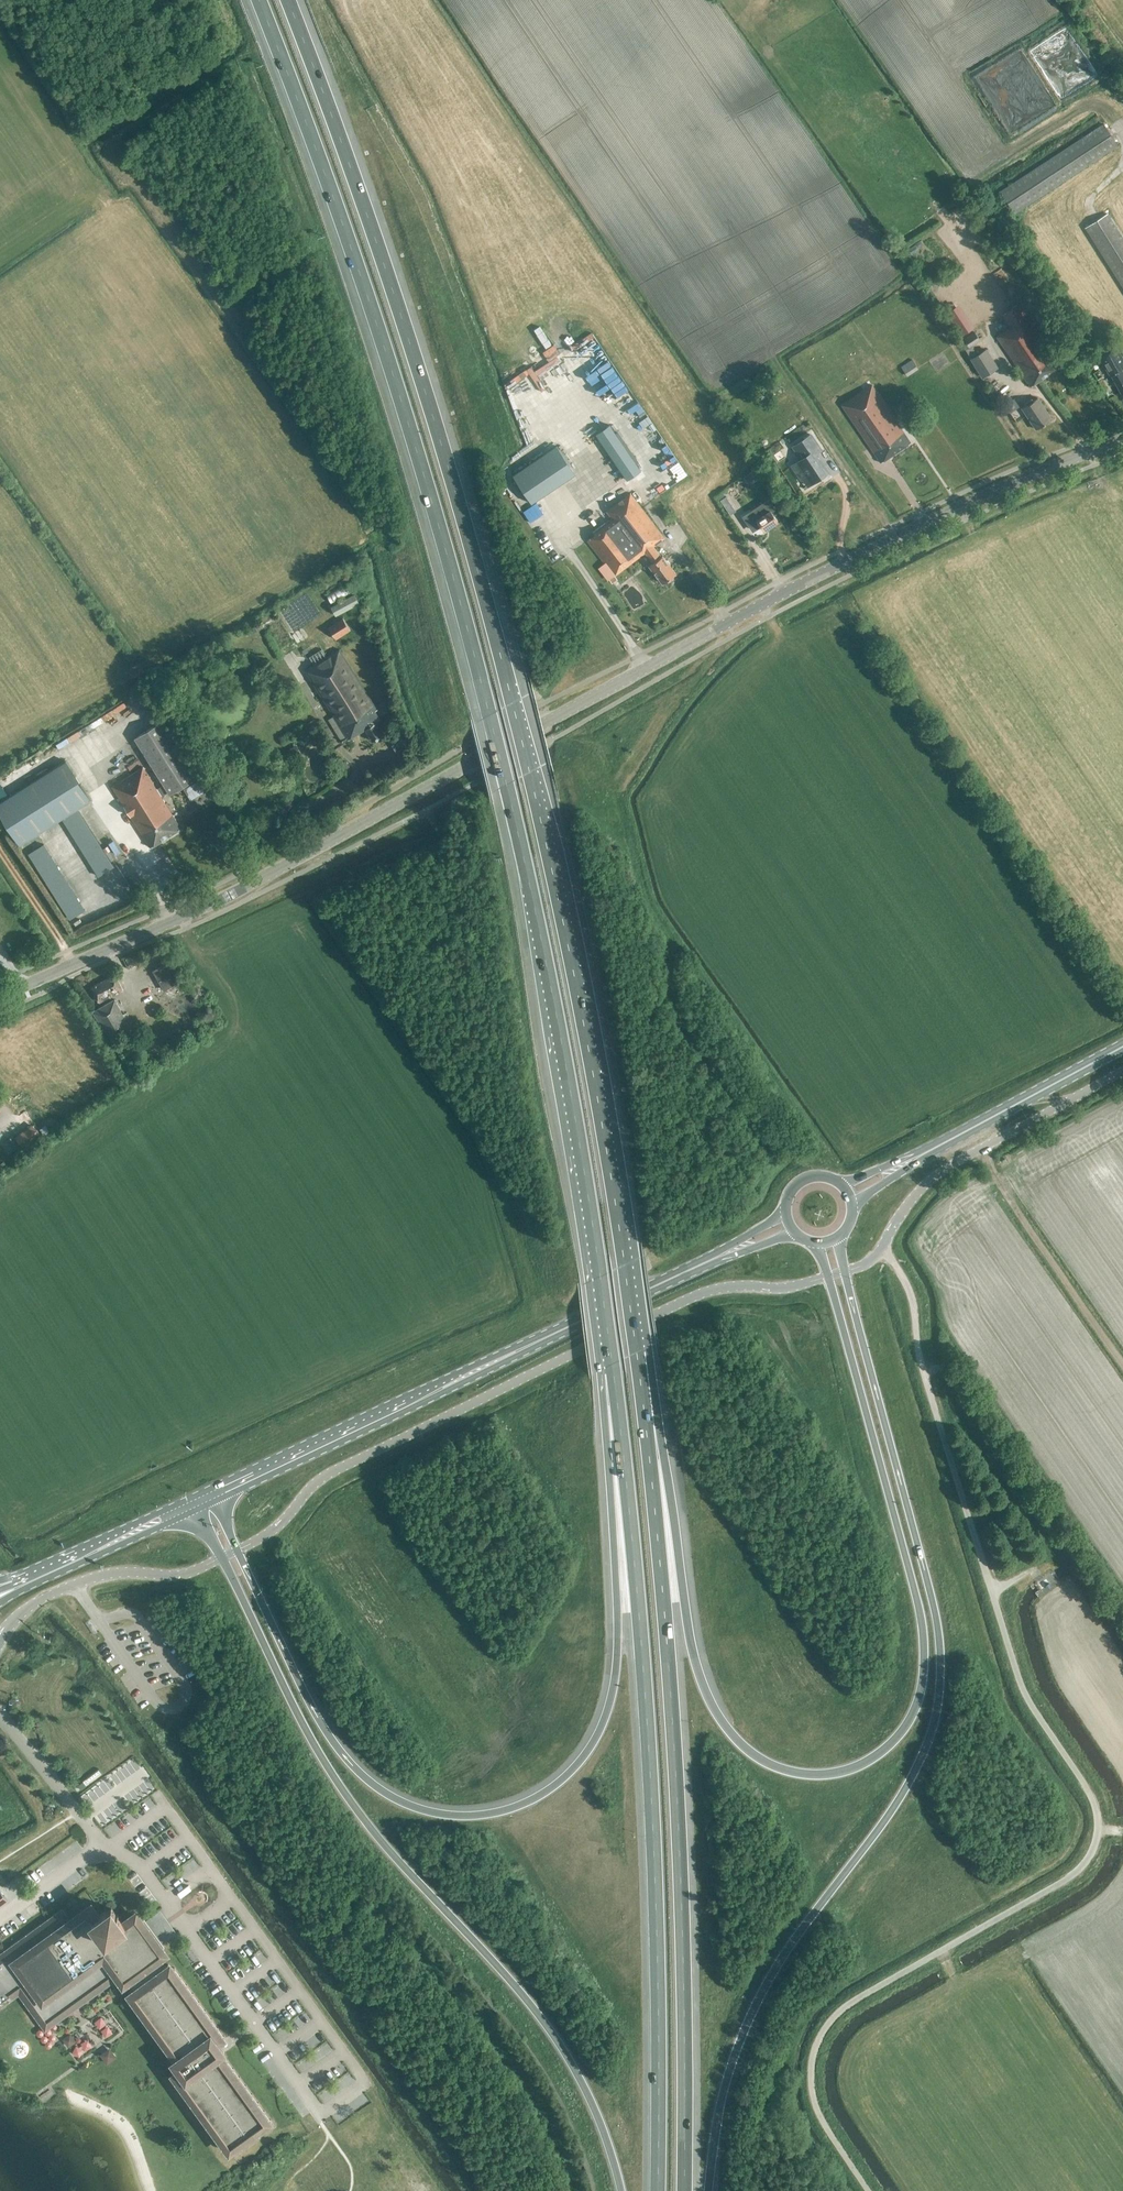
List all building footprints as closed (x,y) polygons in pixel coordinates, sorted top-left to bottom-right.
[(1014,213),(1117,145),(1104,124),(1000,192),(1014,213)] [(1107,214),(1086,227),(1122,286),(1122,240),(1107,214)] [(1010,327),(1002,333),(997,336),(1030,387),(1061,366),(1027,316),(1018,303),(1001,315),(1010,327)] [(963,331),(969,328),(960,312),(954,316),(963,331)] [(981,340),(976,333),(965,340),(970,347),(981,340)] [(978,354),(973,346),(972,346),(966,350),(971,358),(971,359),(982,378),(999,367),(987,349),(978,354)] [(1122,358),(1116,348),(1101,356),(1112,375),(1111,376),(1121,393),(1122,392),(1122,372),(1122,370),(1122,369),(1122,360),(1122,358)] [(943,361),(949,358),(945,350),(938,354),(943,361)] [(907,376),(919,369),(912,359),(901,366),(907,376)] [(537,380),(517,394),(520,399),(540,385),(537,380)] [(842,405),(881,462),(911,442),(872,385),(842,405)] [(525,411),(537,406),(533,397),(521,403),(525,411)] [(1036,429),(1052,418),(1038,397),(1022,408),(1036,429)] [(619,408),(622,414),(633,409),(630,403),(619,408)] [(627,480),(641,470),(636,463),(610,425),(596,434),(627,480)] [(821,449),(811,434),(793,447),(801,459),(792,466),(801,479),(803,478),(807,485),(827,472),(815,453),(821,449)] [(513,476),(531,503),(575,474),(557,446),(513,476)] [(727,491),(720,496),(726,504),(733,499),(727,491)] [(612,518),(593,532),(595,534),(587,540),(614,575),(645,552),(653,563),(649,566),(657,576),(656,577),(660,582),(661,581),(663,583),(676,573),(662,556),(661,557),(653,546),(664,538),(630,493),(607,511),(612,518)] [(761,505),(743,517),(754,533),(762,527),(764,530),(778,521),(770,510),(772,508),(767,501),(761,505)] [(640,580),(630,585),(640,602),(650,596),(640,580)] [(345,584),(326,594),(332,606),(352,595),(345,584)] [(331,607),(336,616),(359,603),(354,594),(352,595),(332,606),(331,607)] [(290,608),(299,623),(307,618),(298,602),(290,608)] [(273,615),(279,628),(290,623),(284,610),(273,615)] [(336,639),(350,630),(343,618),(328,627),(336,639)] [(372,741),(383,734),(376,722),(380,719),(373,708),(375,706),(339,649),(327,657),(322,649),(309,657),(314,665),(306,670),(334,715),(328,719),(341,739),(343,742),(348,739),(349,739),(365,729),(372,741)] [(143,767),(112,786),(150,847),(181,828),(160,795),(168,791),(170,794),(198,776),(163,720),(135,738),(150,762),(165,786),(158,790),(143,767)] [(297,744),(287,750),(291,757),(301,752),(297,744)] [(59,764),(0,801),(0,813),(19,844),(90,800),(66,760),(59,764)] [(195,795),(204,788),(198,779),(188,786),(195,795)] [(112,840),(102,845),(105,851),(115,847),(112,840)] [(164,990),(182,979),(171,960),(153,970),(164,990)] [(99,1003),(123,990),(115,974),(91,987),(99,1003)] [(130,1027),(115,999),(92,1011),(112,1040),(130,1027)] [(201,1013),(194,1019),(200,1024),(206,1018),(201,1013)] [(15,1137),(24,1150),(42,1138),(32,1124),(15,1137)] [(45,1125),(40,1129),(44,1135),(49,1131),(45,1125)] [(7,1140),(14,1150),(20,1146),(13,1136),(7,1140)] [(162,1866),(167,1874),(178,1867),(173,1859),(162,1866)] [(83,1865),(70,1872),(76,1881),(89,1873),(83,1865)] [(164,1953),(160,1948),(165,1945),(144,1917),(140,1920),(136,1914),(124,1923),(118,1914),(117,1914),(112,1907),(107,1911),(106,1910),(98,1916),(91,1907),(68,1923),(61,1914),(0,1959),(0,2002),(20,1988),(46,2024),(108,1979),(107,1977),(116,1971),(124,1982),(126,1980),(133,1989),(131,1991),(134,1996),(132,1998),(175,2058),(173,2060),(179,2068),(172,2073),(229,2152),(272,2121),(222,2052),(224,2051),(218,2042),(225,2037),(174,1967),(172,1969),(168,1964),(166,1966),(159,1957),(164,1953)]
